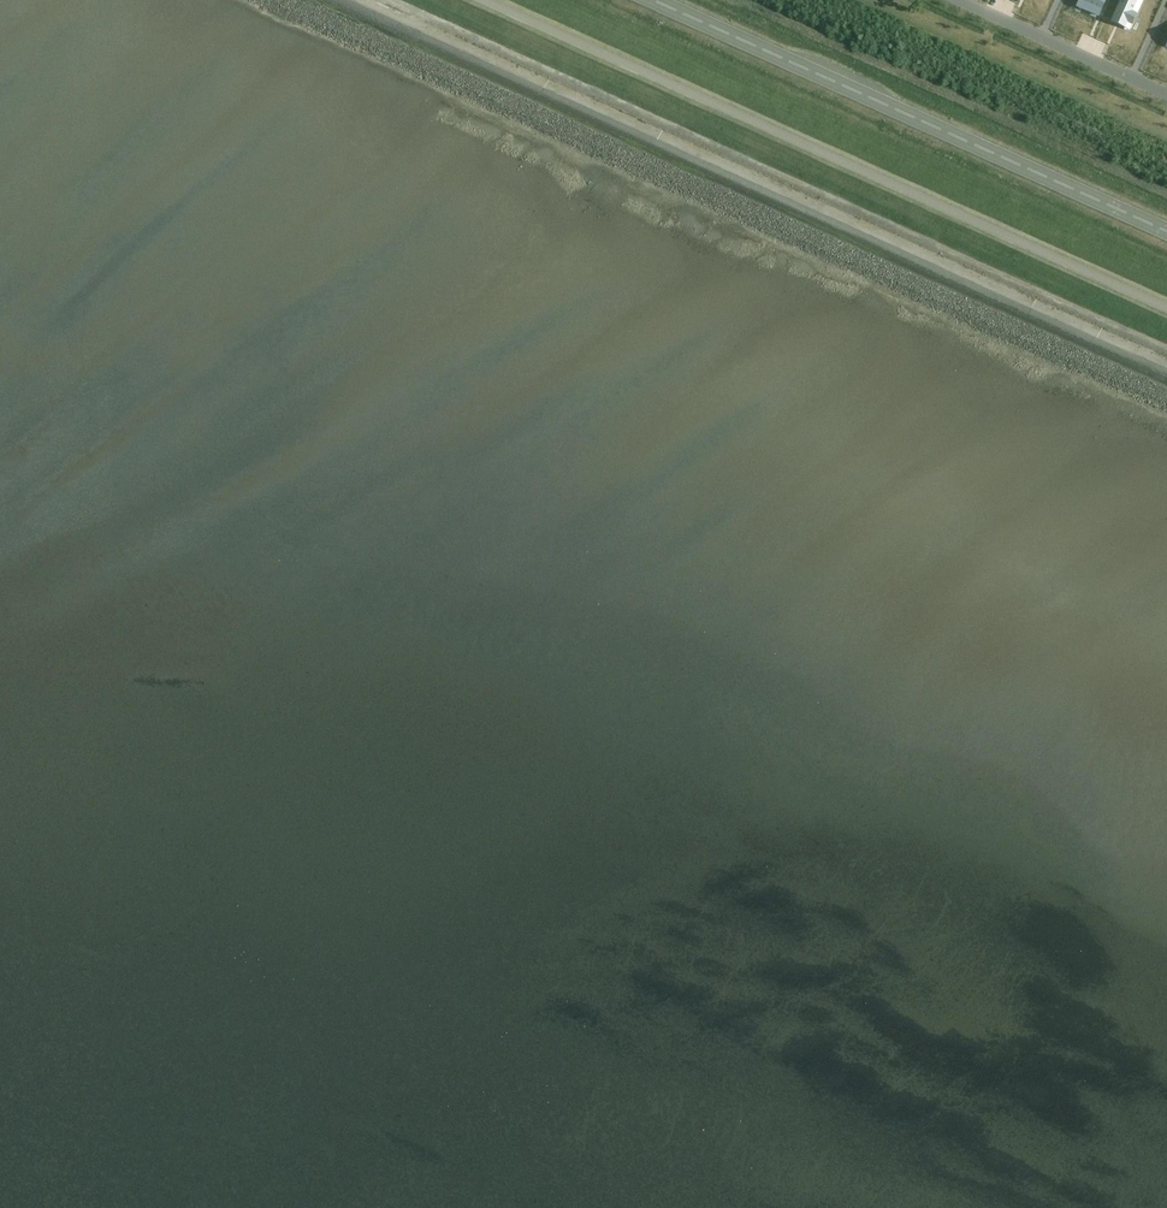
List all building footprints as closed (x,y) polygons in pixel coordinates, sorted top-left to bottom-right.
[(1077,6),(1099,16),(1106,0),(1080,0),(1077,6)] [(1112,22),(1129,30),(1131,25),(1132,26),(1132,24),(1131,24),(1136,15),(1137,15),(1137,14),(1140,7),(1136,5),(1138,1),(1137,0),(1122,0),(1112,22)]
